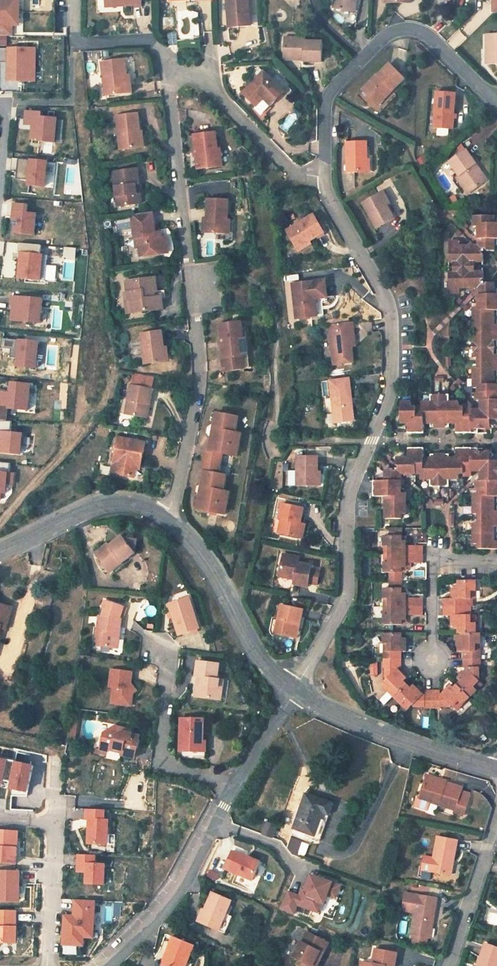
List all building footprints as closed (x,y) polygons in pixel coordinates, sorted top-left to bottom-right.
[(9,36),(9,25),(14,25),(16,25),(16,0),(0,0),(0,36),(9,36)] [(54,26),(54,0),(40,0),(39,25),(54,26)] [(229,28),(250,26),(248,0),(227,0),(229,28)] [(333,8),(351,13),(354,0),(335,0),(333,8)] [(192,36),(191,15),(179,15),(180,37),(192,36)] [(178,34),(169,34),(170,48),(178,47),(178,34)] [(486,34),(486,49),(488,49),(488,64),(496,64),(496,34),(486,34)] [(304,39),(284,38),(283,56),(303,57),(302,62),(321,62),(321,42),(304,42),(304,39)] [(36,48),(0,48),(0,62),(9,62),(8,81),(35,81),(36,48)] [(123,77),(127,76),(125,60),(120,61),(101,62),(105,96),(120,95),(124,94),(123,77)] [(374,75),(359,89),(371,103),(386,89),(389,91),(402,79),(388,64),(375,76),(374,75)] [(264,71),(244,93),(258,106),(264,99),(269,94),(276,101),(285,91),(264,71)] [(130,76),(128,76),(127,76),(123,77),(124,94),(128,94),(131,93),(130,76)] [(386,89),(371,103),(374,106),(389,91),(386,89)] [(433,126),(453,128),(455,93),(436,91),(433,126)] [(269,94),(264,99),(271,106),(276,101),(269,94)] [(42,114),(27,112),(25,126),(33,126),(32,139),(39,140),(39,142),(55,144),(58,120),(41,118),(42,114)] [(128,116),(120,116),(116,117),(119,151),(120,151),(128,150),(140,149),(139,133),(137,115),(128,116)] [(289,132),(294,120),(288,117),(283,130),(289,132)] [(194,136),(198,170),(223,167),(221,150),(218,150),(216,133),(194,136)] [(347,172),(373,172),(373,156),(367,156),(366,142),(346,143),(347,172)] [(477,164),(466,149),(450,161),(460,175),(457,177),(468,193),(485,182),(474,166),(477,164)] [(45,188),(48,163),(19,160),(17,176),(22,176),(22,181),(30,182),(29,186),(45,188)] [(474,166),(485,182),(488,180),(477,164),(474,166)] [(136,170),(128,171),(120,172),(112,173),(116,207),(120,207),(128,206),(136,205),(134,186),(138,186),(136,170)] [(385,207),(387,206),(390,205),(383,191),(378,194),(385,207)] [(362,203),(376,229),(394,219),(387,206),(385,207),(378,194),(362,203)] [(448,198),(451,204),(458,201),(455,195),(448,198)] [(207,219),(206,234),(227,235),(227,221),(229,201),(208,200),(207,219)] [(28,207),(15,206),(14,214),(16,214),(16,220),(14,234),(35,237),(37,216),(28,215),(28,207)] [(151,214),(130,216),(133,240),(137,240),(138,249),(139,258),(167,255),(165,239),(160,239),(154,240),(153,234),(151,214)] [(314,214),(287,231),(298,249),(311,241),(325,232),(314,214)] [(424,435),(424,425),(431,425),(435,425),(435,428),(446,428),(446,425),(450,425),(457,425),(457,435),(474,435),(474,431),(480,431),(493,431),(493,421),(496,421),(496,386),(496,372),(496,356),(496,352),(496,342),(496,326),(496,311),(496,296),(496,284),(489,284),(487,286),(483,283),(485,280),(485,273),(476,273),(476,263),(485,263),(485,255),(483,253),(487,249),(489,252),(496,252),(496,240),(496,224),(496,217),(475,217),(475,227),(480,227),(480,237),(476,241),(480,244),(480,248),(477,248),(473,244),(470,247),(460,247),(460,242),(449,242),(449,263),(454,263),(454,273),(449,273),(449,294),(460,294),(460,289),(467,289),(471,293),(475,290),(478,290),(478,293),(474,297),(478,301),(478,308),(473,308),(473,329),(478,329),(478,338),(473,338),(473,344),(473,352),(473,359),(478,359),(478,368),(473,368),(473,389),(478,389),(478,394),(476,394),(476,402),(485,410),(480,415),(472,407),(464,407),(464,409),(459,409),(459,404),(449,404),(449,396),(431,396),(431,404),(421,404),(421,409),(411,409),(411,404),(401,404),(401,425),(408,425),(408,435),(424,435)] [(311,241),(298,249),(300,252),(312,244),(311,241)] [(41,247),(19,245),(18,255),(21,255),(18,280),(45,282),(47,257),(40,256),(41,247)] [(128,314),(164,310),(162,291),(158,292),(156,279),(128,282),(126,282),(128,293),(125,294),(127,314),(128,314)] [(293,284),(297,319),(324,316),(322,298),(320,281),(293,284)] [(41,325),(43,301),(12,298),(12,307),(13,307),(12,322),(41,325)] [(354,362),(353,352),(352,347),(351,341),(355,341),(353,322),(329,325),(331,344),(332,352),(334,365),(354,362)] [(242,370),(241,357),(244,357),(242,340),(244,340),(242,323),(220,325),(222,344),(223,352),(224,358),(223,359),(224,373),(242,370)] [(141,333),(142,344),(143,352),(144,363),(165,361),(164,352),(164,347),(163,344),(162,331),(141,333)] [(2,340),(2,344),(1,350),(12,351),(14,351),(13,360),(18,360),(17,368),(37,370),(38,352),(39,344),(2,340)] [(242,340),(244,357),(241,357),(242,370),(251,369),(249,352),(248,344),(247,340),(244,340),(242,340)] [(142,374),(133,372),(131,383),(128,397),(125,412),(128,413),(145,416),(148,402),(149,403),(153,388),(152,388),(140,385),(142,374)] [(152,388),(154,377),(142,374),(140,385),(152,388)] [(352,398),(349,378),(329,380),(334,424),(353,422),(350,398),(352,398)] [(30,387),(11,385),(11,396),(0,395),(0,407),(9,408),(9,411),(28,412),(30,387)] [(204,460),(221,464),(224,454),(238,457),(243,435),(237,433),(240,418),(218,413),(210,451),(206,450),(204,460)] [(19,454),(21,434),(0,432),(0,452),(19,454)] [(113,466),(118,467),(116,475),(120,476),(128,477),(135,479),(136,470),(137,467),(141,467),(145,444),(128,440),(120,439),(118,438),(113,466)] [(386,520),(402,520),(402,515),(407,515),(407,495),(402,495),(402,487),(405,484),(401,480),(401,476),(405,476),(409,480),(412,476),(420,476),(420,481),(430,481),(430,489),(450,489),(450,481),(460,481),(460,475),(464,475),(464,478),(471,478),(483,468),(487,473),(475,483),(475,491),(478,491),(478,496),(473,496),(473,514),(478,514),(478,524),(473,524),(473,542),(478,542),(478,550),(496,550),(496,542),(495,542),(495,527),(496,527),(496,512),(495,512),(495,497),(496,497),(496,462),(491,462),(491,453),(478,453),(472,453),(472,449),(455,449),(455,459),(449,459),(445,459),(445,456),(434,456),(434,459),(430,459),(424,459),(424,450),(408,450),(408,459),(397,459),(397,467),(399,469),(396,473),(393,470),(386,470),(386,482),(374,482),(374,498),(386,498),(386,520)] [(321,457),(299,457),(299,487),(321,487),(321,473),(321,457)] [(219,474),(221,464),(204,460),(202,471),(204,471),(197,509),(225,515),(229,493),(223,491),(226,475),(219,474)] [(1,503),(2,496),(8,497),(11,465),(0,463),(0,503),(1,503)] [(454,526),(454,504),(444,504),(444,498),(429,498),(428,507),(444,508),(444,526),(454,526)] [(278,532),(299,537),(302,523),(300,522),(303,507),(282,503),(279,518),(281,519),(278,532)] [(402,527),(390,527),(390,535),(384,535),(384,546),(389,546),(389,553),(423,553),(423,545),(406,545),(406,540),(402,540),(402,535),(402,527)] [(128,538),(123,537),(121,535),(120,536),(108,546),(107,544),(95,553),(108,570),(120,560),(122,562),(128,557),(135,552),(136,539),(128,538)] [(422,562),(423,553),(389,553),(389,562),(384,562),(384,572),(389,572),(389,580),(402,580),(402,572),(402,567),(406,567),(406,562),(422,562)] [(295,580),(294,583),(309,585),(309,582),(318,584),(321,570),(312,568),(313,564),(299,562),(300,557),(283,554),(279,577),(295,580)] [(120,560),(108,570),(112,574),(124,565),(122,562),(120,560)] [(292,587),(293,580),(278,578),(277,585),(292,587)] [(402,588),(402,580),(389,580),(389,588),(384,588),(384,598),(389,598),(389,606),(423,606),(422,597),(406,597),(406,593),(402,593),(402,588)] [(445,598),(445,606),(472,606),(472,598),(472,590),(477,590),(477,580),(459,580),(459,585),(455,585),(455,598),(445,598)] [(169,605),(179,636),(199,630),(189,599),(169,605)] [(95,646),(115,648),(117,634),(119,635),(120,632),(121,620),(125,608),(120,606),(104,601),(102,608),(105,609),(102,617),(99,617),(95,646)] [(0,629),(5,630),(12,608),(0,604),(0,631),(0,629)] [(281,605),(275,634),(297,638),(303,609),(281,605)] [(423,614),(423,606),(389,606),(389,614),(384,614),(384,624),(402,624),(402,619),(406,619),(406,614),(423,614)] [(472,606),(445,606),(445,615),(455,615),(455,628),(459,628),(459,633),(464,633),(477,633),(477,622),(472,622),(472,614),(472,606)] [(384,651),(384,659),(402,659),(402,651),(407,651),(407,638),(402,638),(402,633),(384,633),(384,643),(389,643),(389,651),(384,651)] [(477,633),(464,633),(464,637),(459,637),(459,651),(465,651),(465,659),(481,659),(481,650),(476,650),(476,642),(481,642),(481,633),(477,633)] [(388,689),(395,697),(408,684),(405,681),(408,678),(398,668),(398,667),(402,667),(402,659),(384,659),(384,666),(385,666),(386,676),(387,678),(386,680),(391,685),(388,689)] [(481,659),(465,659),(465,666),(468,666),(468,668),(459,677),(462,680),(458,685),(470,697),(477,690),(474,686),(479,681),(478,679),(480,677),(480,666),(481,666),(481,659)] [(220,664),(198,661),(196,677),(199,678),(203,678),(202,686),(198,685),(196,697),(218,700),(221,680),(218,680),(220,664)] [(128,671),(120,670),(111,669),(109,687),(112,687),(110,703),(120,704),(128,706),(129,696),(132,694),(136,691),(131,683),(132,672),(128,671)] [(391,685),(386,680),(382,683),(388,689),(391,685)] [(474,686),(477,690),(483,684),(479,681),(474,686)] [(432,707),(432,690),(426,690),(426,694),(424,694),(415,684),(411,687),(408,684),(395,697),(402,703),(405,700),(411,706),(413,704),(414,706),(425,706),(425,707),(432,707)] [(470,697),(458,685),(455,687),(452,684),(443,694),(441,694),(441,690),(432,690),(432,707),(440,707),(440,706),(450,705),(452,704),(453,705),(459,700),(463,704),(470,697)] [(405,700),(402,703),(407,709),(411,706),(405,700)] [(459,700),(453,705),(457,709),(463,704),(459,700)] [(70,717),(69,729),(76,730),(78,718),(70,717)] [(179,752),(192,752),(200,753),(200,742),(203,742),(203,719),(180,719),(179,752)] [(124,732),(121,728),(120,727),(115,726),(104,733),(107,738),(102,742),(100,749),(108,751),(109,751),(113,748),(123,751),(122,754),(122,755),(128,756),(135,758),(140,739),(132,737),(133,734),(128,733),(124,732)] [(69,729),(68,738),(75,739),(76,730),(69,729)] [(192,752),(192,757),(205,758),(205,742),(203,742),(200,742),(200,753),(192,752)] [(3,787),(4,783),(12,785),(11,789),(29,793),(35,768),(0,759),(0,786),(3,787)] [(425,777),(424,780),(444,786),(444,784),(445,783),(425,777)] [(415,799),(412,808),(426,812),(429,804),(430,799),(455,806),(454,811),(453,814),(462,816),(469,795),(460,792),(461,789),(444,784),(444,786),(424,780),(418,800),(415,799)] [(333,804),(306,794),(293,828),(311,835),(315,824),(319,826),(323,813),(329,815),(333,804)] [(471,807),(480,810),(484,798),(475,795),(471,807)] [(75,796),(67,797),(68,806),(76,806),(75,796)] [(430,799),(429,804),(454,811),(455,806),(430,799)] [(106,845),(108,811),(85,810),(84,821),(88,821),(87,844),(106,845)] [(320,841),(329,815),(323,813),(319,826),(315,824),(311,835),(315,836),(314,839),(320,841)] [(274,826),(266,823),(262,835),(270,837),(274,826)] [(14,848),(14,842),(18,842),(18,832),(0,831),(0,863),(16,864),(17,852),(17,848),(14,848)] [(291,838),(289,844),(287,849),(289,852),(291,855),(296,857),(297,852),(300,844),(301,842),(291,838)] [(435,838),(434,844),(433,852),(432,857),(422,856),(420,871),(450,876),(453,852),(455,844),(455,841),(435,838)] [(309,845),(302,842),(299,852),(305,855),(309,845)] [(231,851),(224,869),(251,880),(259,862),(240,854),(239,855),(231,851)] [(96,855),(77,854),(76,873),(85,873),(84,884),(106,885),(107,863),(95,862),(96,855)] [(217,879),(219,873),(209,869),(207,876),(217,879)] [(19,901),(19,871),(0,871),(0,901),(19,901)] [(298,897),(286,892),(279,910),(292,915),(296,905),(317,914),(321,905),(323,906),(326,897),(331,885),(310,876),(306,887),(309,889),(308,892),(301,890),(298,897)] [(339,888),(331,885),(326,897),(335,900),(339,888)] [(198,921),(217,929),(225,912),(230,899),(211,891),(198,921)] [(432,916),(433,917),(436,899),(416,895),(416,896),(404,894),(401,912),(413,914),(409,936),(412,937),(426,939),(428,940),(432,916)] [(91,938),(93,901),(73,900),(72,916),(72,924),(62,924),(61,945),(82,946),(82,937),(91,938)] [(114,916),(121,916),(122,903),(114,903),(114,916)] [(18,911),(0,911),(0,943),(13,944),(14,927),(18,927),(18,911)] [(496,925),(496,912),(489,911),(486,923),(496,925)] [(217,929),(224,932),(231,915),(225,912),(217,929)] [(72,924),(72,916),(63,916),(62,924),(72,924)] [(329,943),(306,932),(293,957),(304,962),(311,965),(313,965),(320,952),(323,954),(329,943)] [(170,934),(159,962),(168,965),(179,965),(182,958),(185,960),(192,943),(170,934)] [(425,947),(426,939),(412,937),(411,944),(425,947)] [(484,945),(477,965),(479,965),(496,965),(496,949),(484,945)] [(396,953),(376,949),(373,965),(360,963),(360,965),(394,965),(396,953)] [(323,954),(320,952),(313,965),(317,965),(323,954)]
